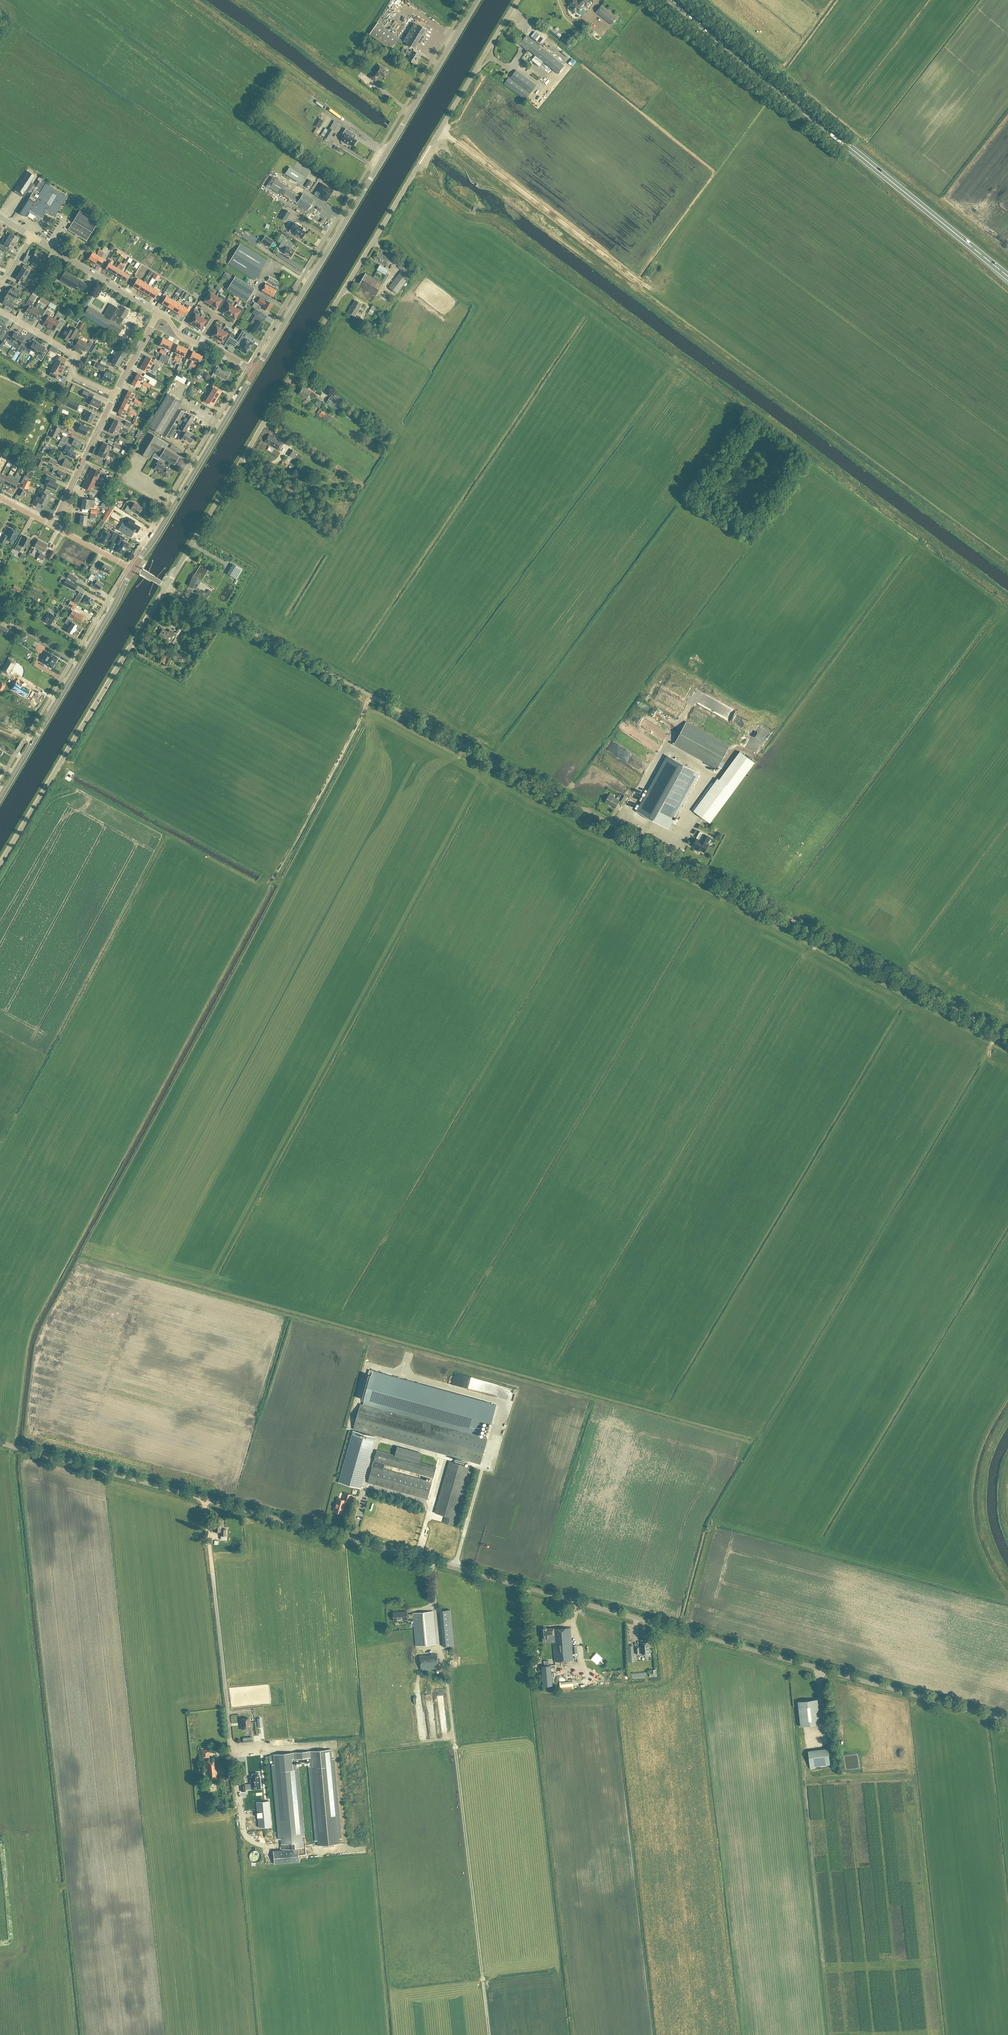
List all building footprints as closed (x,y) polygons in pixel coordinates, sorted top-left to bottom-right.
[(584,7),(583,6),(584,5),(586,6),(590,1),(589,0),(579,0),(580,1),(579,3),(576,0),(573,0),(571,0),(569,2),(571,3),(569,5),(573,8),(571,9),(574,12),(576,11),(578,13),(584,7)] [(602,5),(596,12),(612,25),(617,18),(602,5)] [(399,38),(378,23),(370,34),(391,50),(399,38)] [(408,45),(414,49),(419,42),(420,42),(422,39),(422,37),(426,29),(419,25),(419,26),(415,23),(404,41),(408,44),(408,45)] [(534,36),(533,34),(531,37),(539,43),(541,41),(539,40),(541,37),(536,33),(534,36)] [(557,73),(563,65),(528,36),(521,44),(526,48),(557,73)] [(407,50),(407,49),(404,47),(402,51),(405,53),(409,55),(407,58),(414,63),(419,55),(411,50),(410,51),(407,50)] [(376,81),(381,74),(385,77),(388,73),(384,69),(385,68),(379,65),(371,77),(376,81)] [(536,86),(516,71),(511,78),(509,77),(504,84),(525,100),(526,100),(536,86)] [(368,83),(370,80),(363,74),(360,77),(368,83)] [(494,91),(490,97),(494,100),(494,99),(497,101),(496,102),(501,106),(506,99),(502,96),(502,95),(499,92),(498,93),(494,91)] [(518,102),(515,106),(522,111),(525,107),(518,102)] [(335,131),(330,128),(324,137),(329,140),(335,131)] [(353,132),(346,128),(342,135),(344,136),(349,138),(350,136),(351,136),(353,132)] [(349,138),(344,136),(341,140),(349,145),(350,144),(353,146),(357,140),(351,136),(350,136),(349,138)] [(299,182),(303,176),(290,167),(285,174),(299,182)] [(28,171),(19,186),(18,185),(15,190),(18,192),(23,195),(26,191),(29,192),(34,184),(31,182),(35,176),(28,171)] [(42,182),(43,180),(39,177),(32,188),(36,190),(38,188),(42,182)] [(296,204),(307,211),(314,200),(303,193),(301,196),(284,185),(284,184),(275,178),(269,187),(278,193),(279,192),(296,203),(296,204)] [(29,212),(30,211),(43,218),(48,210),(56,215),(67,197),(58,191),(56,195),(50,191),(53,188),(45,183),(42,189),(44,191),(42,194),(35,189),(20,213),(26,217),(29,212)] [(318,189),(322,192),(319,196),(326,201),(333,191),(322,183),(318,189)] [(285,220),(289,213),(284,210),(280,217),(285,220)] [(92,233),(98,222),(96,220),(83,212),(80,211),(74,221),(69,230),(87,241),(92,233)] [(304,234),(305,232),(302,230),(303,228),(294,223),(290,229),(295,232),(294,234),(295,234),(295,235),(297,236),(301,238),(304,234)] [(9,235),(7,238),(15,243),(19,237),(11,233),(7,231),(6,233),(9,235)] [(293,244),(288,241),(289,240),(285,237),(284,237),(285,236),(282,234),(278,241),(281,243),(279,246),(284,250),(283,252),(284,253),(286,255),(286,254),(291,256),(294,250),(291,248),(293,244)] [(262,241),(271,247),(275,242),(266,236),(262,241)] [(15,243),(7,238),(5,242),(3,240),(0,244),(0,246),(5,248),(7,246),(12,249),(15,243)] [(228,263),(255,280),(267,260),(240,244),(228,263)] [(89,258),(95,262),(102,250),(99,249),(97,252),(99,252),(97,255),(93,252),(89,258)] [(47,264),(45,263),(48,258),(43,255),(43,256),(40,255),(41,253),(36,250),(34,254),(35,254),(33,258),(41,264),(39,267),(44,270),(47,264)] [(95,262),(100,265),(104,259),(101,257),(103,255),(105,252),(102,250),(95,262)] [(387,266),(391,259),(379,252),(375,258),(387,266)] [(106,268),(111,272),(115,266),(111,264),(113,261),(110,260),(109,262),(109,263),(106,268)] [(410,276),(414,270),(402,261),(398,267),(410,276)] [(121,262),(119,265),(117,267),(115,266),(111,272),(116,275),(123,263),(121,262)] [(116,275),(121,278),(124,273),(125,272),(122,270),(123,268),(125,265),(123,263),(116,275)] [(380,265),(378,268),(387,273),(388,270),(380,265)] [(31,275),(35,270),(28,266),(26,269),(23,267),(20,272),(26,276),(28,273),(31,275)] [(88,292),(91,287),(65,271),(60,279),(76,289),(77,286),(87,292),(87,293),(88,292)] [(26,276),(20,272),(16,278),(20,280),(18,283),(24,287),(27,282),(24,279),(26,276)] [(125,272),(124,273),(121,278),(126,281),(129,277),(132,279),(134,276),(128,273),(128,274),(125,272)] [(409,282),(407,280),(409,278),(401,272),(389,287),(397,293),(404,284),(406,286),(409,282)] [(359,285),(376,296),(383,283),(366,273),(359,285)] [(247,301),(255,288),(235,276),(227,289),(247,301)] [(139,289),(143,282),(134,277),(133,280),(136,281),(133,285),(139,289)] [(267,281),(275,286),(278,281),(270,277),(267,281)] [(143,282),(139,289),(144,292),(148,285),(146,284),(148,280),(145,278),(143,282)] [(287,290),(290,284),(282,281),(280,287),(287,290)] [(151,287),(148,285),(144,292),(149,295),(153,288),(155,286),(152,284),(151,287)] [(262,291),(272,297),(276,289),(266,284),(262,291)] [(10,288),(7,293),(18,299),(22,292),(13,286),(11,289),(10,288)] [(205,294),(208,296),(205,301),(211,304),(216,296),(210,292),(212,289),(210,287),(205,294)] [(162,293),(153,288),(149,295),(155,298),(157,294),(160,296),(162,293)] [(4,298),(5,298),(2,303),(12,309),(16,303),(17,303),(18,301),(17,300),(18,299),(7,293),(4,298)] [(30,316),(35,307),(32,305),(33,304),(32,303),(36,297),(32,294),(25,305),(27,307),(28,308),(27,309),(26,309),(24,312),(30,316)] [(168,306),(172,299),(163,294),(162,297),(165,299),(162,303),(168,306)] [(220,298),(216,296),(211,304),(216,308),(220,303),(222,305),(226,298),(221,295),(220,298)] [(263,308),(270,311),(273,305),(261,298),(258,303),(264,306),(263,308)] [(177,303),(172,299),(168,306),(173,309),(177,303)] [(229,316),(235,307),(232,305),(233,302),(228,299),(224,306),(226,307),(223,312),(229,316)] [(355,316),(363,305),(356,301),(349,312),(355,316)] [(173,309),(178,312),(182,306),(177,303),(173,309)] [(111,304),(104,315),(89,306),(84,314),(107,328),(108,325),(119,332),(122,327),(120,325),(129,310),(122,306),(120,309),(117,307),(111,304)] [(186,308),(182,306),(178,312),(184,316),(187,310),(188,311),(191,307),(188,305),(186,308)] [(369,313),(375,317),(379,309),(373,305),(371,309),(374,311),(374,312),(370,310),(369,313)] [(38,309),(35,307),(30,316),(36,319),(38,316),(37,316),(38,314),(39,314),(42,315),(45,310),(39,306),(38,309)] [(235,307),(229,316),(235,319),(238,314),(241,316),(244,309),(240,307),(238,309),(235,307)] [(49,327),(54,318),(50,316),(52,312),(47,308),(43,316),(47,318),(43,324),(46,326),(49,327)] [(252,320),(256,322),(251,330),(253,332),(254,333),(254,332),(257,334),(259,330),(260,331),(262,328),(261,327),(264,324),(262,322),(264,319),(260,317),(262,313),(255,309),(253,313),(255,315),(252,320)] [(190,322),(195,326),(201,317),(198,315),(199,312),(195,310),(191,316),(193,317),(190,322)] [(201,317),(195,326),(201,329),(204,324),(206,325),(210,319),(208,317),(206,320),(201,317)] [(51,328),(51,329),(53,331),(57,324),(61,327),(65,321),(60,318),(58,321),(54,318),(49,327),(51,328)] [(217,339),(222,330),(219,328),(221,325),(216,323),(212,329),(215,330),(212,336),(217,339)] [(79,330),(73,326),(71,329),(67,327),(61,337),(68,341),(70,337),(73,339),(79,330)] [(225,332),(222,330),(217,339),(222,342),(225,337),(228,339),(232,332),(227,329),(225,332)] [(243,339),(241,343),(249,348),(250,347),(251,348),(253,343),(247,339),(248,337),(247,337),(249,333),(243,330),(241,333),(243,335),(242,338),(243,339)] [(20,334),(15,331),(13,335),(8,332),(5,337),(2,342),(5,344),(6,342),(13,346),(20,334)] [(23,340),(25,337),(20,334),(13,346),(17,348),(18,351),(21,346),(19,345),(23,340)] [(230,336),(227,340),(232,342),(231,344),(235,346),(236,344),(239,346),(237,348),(241,351),(241,352),(245,354),(245,353),(246,354),(249,348),(241,343),(230,336)] [(89,348),(93,342),(90,341),(88,344),(79,338),(75,345),(84,350),(86,347),(89,348)] [(160,345),(165,347),(168,340),(163,338),(160,345)] [(31,349),(35,351),(40,344),(34,340),(31,346),(28,344),(24,350),(29,353),(31,349)] [(173,343),(168,340),(165,347),(162,353),(165,354),(167,349),(169,350),(173,343)] [(115,356),(122,360),(126,354),(119,350),(121,347),(116,343),(114,347),(118,350),(115,356)] [(42,352),(45,347),(40,344),(35,351),(39,354),(36,357),(41,360),(45,354),(42,352)] [(178,357),(180,354),(183,347),(178,345),(175,352),(177,353),(174,359),(177,360),(178,357)] [(183,347),(180,354),(184,356),(188,349),(183,347)] [(194,363),(195,361),(198,354),(193,352),(190,359),(192,360),(189,365),(192,366),(194,363)] [(165,354),(162,353),(159,360),(166,363),(169,356),(165,354)] [(203,356),(198,354),(195,361),(199,363),(203,356)] [(55,361),(53,364),(63,370),(66,366),(64,365),(65,363),(64,363),(66,359),(60,356),(56,362),(55,361)] [(119,366),(122,360),(115,356),(112,362),(107,359),(105,362),(114,367),(115,364),(119,366)] [(151,366),(154,360),(147,356),(144,362),(151,366)] [(100,363),(96,361),(94,366),(97,368),(103,371),(105,365),(100,363)] [(148,372),(151,366),(144,362),(141,368),(148,372)] [(61,374),(63,370),(53,364),(51,368),(52,368),(49,374),(55,378),(57,374),(58,375),(59,373),(61,374)] [(214,381),(217,375),(226,380),(229,373),(218,367),(215,372),(214,371),(212,373),(209,378),(214,381)] [(110,382),(113,376),(105,372),(103,376),(99,374),(97,377),(106,381),(106,380),(110,382)] [(140,382),(143,376),(138,373),(135,378),(140,382)] [(140,382),(135,378),(132,384),(137,387),(140,382)] [(213,389),(210,394),(217,398),(221,392),(216,389),(217,387),(213,385),(212,388),(213,389)] [(316,398),(318,395),(316,394),(317,393),(304,386),(301,393),(309,398),(310,395),(316,398)] [(132,399),(134,393),(128,391),(125,396),(132,399)] [(162,434),(170,421),(178,408),(181,402),(167,394),(148,426),(162,434)] [(213,405),(217,398),(210,394),(206,400),(205,399),(203,401),(207,404),(208,402),(213,405)] [(333,394),(331,397),(331,396),(327,403),(338,410),(342,404),(338,401),(340,398),(333,394)] [(97,407),(100,401),(89,396),(88,398),(91,400),(89,404),(90,404),(90,405),(93,406),(93,405),(97,407)] [(132,399),(125,396),(123,402),(129,404),(132,399)] [(79,404),(68,398),(65,404),(77,410),(79,404)] [(123,402),(120,407),(129,411),(130,412),(131,410),(127,408),(129,404),(123,402)] [(124,415),(125,412),(128,414),(129,413),(129,411),(120,407),(118,413),(124,415)] [(184,433),(185,433),(186,431),(194,418),(178,408),(170,421),(177,425),(175,423),(176,420),(179,421),(178,423),(181,425),(178,430),(182,432),(184,433)] [(319,415),(326,420),(330,415),(327,413),(326,414),(322,411),(322,410),(320,408),(317,413),(320,414),(319,415)] [(90,423),(94,414),(86,410),(83,415),(85,416),(84,419),(90,423)] [(114,419),(112,425),(127,432),(128,430),(120,426),(122,423),(114,419)] [(169,439),(177,425),(170,421),(162,434),(169,439)] [(77,431),(85,434),(88,428),(83,425),(80,424),(80,425),(77,423),(76,426),(79,427),(77,431)] [(60,428),(57,426),(54,425),(52,431),(50,436),(55,438),(60,428)] [(127,433),(127,432),(112,425),(109,431),(116,434),(118,431),(120,433),(121,432),(124,434),(125,432),(127,433)] [(190,443),(191,442),(194,436),(186,431),(185,433),(184,433),(181,439),(184,441),(185,440),(190,443)] [(179,457),(165,449),(167,445),(162,442),(163,441),(158,438),(150,433),(139,452),(149,458),(154,450),(161,455),(160,457),(174,465),(174,464),(176,465),(178,466),(181,465),(182,463),(182,460),(180,458),(179,457)] [(266,442),(280,450),(285,442),(271,434),(266,442)] [(63,435),(60,441),(71,446),(72,444),(79,447),(81,442),(74,438),(73,440),(67,437),(63,435)] [(117,439),(127,443),(130,445),(132,442),(131,441),(130,442),(129,441),(129,440),(119,436),(117,439)] [(299,440),(296,445),(300,448),(299,449),(302,451),(306,445),(299,440)] [(76,453),(73,451),(75,448),(71,446),(60,441),(59,444),(65,448),(64,451),(67,453),(66,455),(74,458),(76,453)] [(104,443),(101,449),(116,456),(118,453),(109,449),(111,446),(104,443)] [(115,459),(116,456),(101,449),(98,455),(105,458),(107,455),(115,459)] [(295,459),(296,456),(301,458),(303,456),(298,453),(292,449),(290,452),(291,453),(290,456),(292,457),(295,459)] [(62,465),(69,468),(72,462),(65,459),(66,457),(60,454),(58,460),(63,462),(62,465)] [(44,461),(39,458),(38,460),(37,459),(35,464),(36,464),(36,465),(41,467),(44,461)] [(172,470),(172,469),(156,460),(152,467),(155,469),(154,469),(159,472),(159,473),(167,478),(168,477),(172,470)] [(89,473),(89,474),(99,478),(101,474),(104,476),(106,473),(100,470),(100,471),(93,467),(91,471),(90,471),(89,473)] [(66,473),(58,470),(54,468),(51,472),(56,474),(55,476),(60,478),(61,477),(64,478),(66,473)] [(15,489),(18,483),(19,482),(22,483),(26,476),(23,474),(20,479),(14,476),(13,479),(9,486),(15,489)] [(85,480),(86,480),(96,485),(98,480),(101,482),(102,480),(99,478),(89,474),(88,477),(87,477),(85,480)] [(46,485),(55,490),(58,484),(55,482),(56,480),(47,475),(45,480),(48,482),(46,485)] [(7,477),(4,483),(9,486),(13,479),(7,477)] [(25,479),(22,487),(27,489),(31,481),(25,479)] [(93,490),(96,485),(86,480),(85,484),(84,483),(82,486),(91,490),(90,492),(95,494),(97,491),(93,490)] [(40,487),(37,495),(48,501),(51,496),(48,494),(49,492),(46,490),(40,487)] [(41,508),(42,504),(46,506),(48,501),(37,495),(33,504),(41,508)] [(82,498),(82,503),(94,505),(95,498),(91,495),(90,499),(82,498)] [(132,510),(138,514),(142,507),(134,503),(132,507),(128,505),(125,510),(130,513),(132,510)] [(125,519),(122,523),(135,531),(136,532),(138,530),(139,530),(141,527),(134,523),(135,521),(130,518),(128,521),(125,519)] [(131,537),(135,531),(122,523),(118,529),(121,531),(131,537)] [(13,543),(18,532),(17,532),(17,531),(16,530),(15,531),(10,528),(6,536),(3,534),(0,539),(0,542),(5,545),(8,540),(13,543)] [(103,531),(98,541),(102,543),(102,544),(104,545),(105,544),(106,545),(109,539),(112,541),(116,534),(111,531),(110,532),(106,529),(104,531),(103,531)] [(119,552),(123,554),(128,544),(122,541),(124,538),(119,535),(115,542),(118,544),(115,550),(116,550),(116,551),(118,552),(119,552)] [(19,552),(21,549),(23,546),(26,548),(31,539),(25,536),(21,542),(19,541),(14,549),(19,552)] [(40,549),(38,552),(40,553),(38,557),(43,560),(45,555),(42,554),(43,551),(44,552),(48,544),(38,539),(34,547),(40,549)] [(104,563),(101,561),(100,564),(103,565),(101,569),(102,569),(101,570),(104,571),(104,570),(109,573),(112,567),(104,563)] [(201,580),(201,581),(209,568),(201,563),(194,576),(195,577),(190,585),(196,589),(201,580)] [(242,567),(235,563),(229,572),(236,577),(242,567)] [(93,581),(90,585),(90,586),(96,589),(98,588),(100,589),(103,584),(98,581),(99,578),(95,575),(92,581),(93,581)] [(73,583),(66,579),(63,585),(70,588),(73,583)] [(82,596),(79,594),(75,601),(78,603),(80,600),(83,601),(83,602),(83,603),(87,605),(88,604),(90,605),(91,604),(92,605),(93,602),(92,602),(94,600),(87,595),(87,596),(83,594),(82,596)] [(68,605),(74,608),(77,604),(71,601),(70,601),(67,598),(64,603),(68,605)] [(80,622),(84,616),(77,612),(76,613),(73,611),(72,611),(70,616),(73,618),(80,622)] [(55,616),(49,612),(44,621),(50,624),(55,616)] [(78,626),(71,622),(72,621),(68,618),(65,623),(69,625),(66,630),(73,634),(78,626)] [(176,636),(173,635),(174,633),(170,630),(169,633),(162,629),(159,636),(167,640),(168,639),(173,642),(176,636)] [(52,668),(58,659),(49,653),(43,662),(52,668)] [(2,670),(9,674),(12,669),(11,668),(5,665),(2,670)] [(19,693),(23,695),(28,688),(22,685),(23,683),(19,681),(18,683),(15,680),(10,688),(14,690),(18,693),(19,693)] [(687,722),(674,745),(717,769),(729,746),(687,722)] [(667,756),(637,811),(668,828),(672,822),(676,824),(677,822),(673,819),(699,773),(667,756)] [(734,791),(719,780),(717,779),(694,811),(710,823),(734,791)] [(622,794),(622,795),(619,793),(616,798),(610,795),(606,801),(616,807),(620,800),(624,801),(626,796),(622,794)] [(704,834),(701,840),(697,838),(693,846),(696,848),(696,849),(700,851),(701,850),(704,852),(708,844),(707,844),(711,837),(704,834)] [(364,1404),(488,1438),(497,1405),(373,1371),(372,1375),(368,1374),(361,1399),(365,1400),(364,1404)] [(482,1380),(480,1392),(500,1395),(501,1387),(495,1386),(496,1382),(482,1380)] [(353,1429),(480,1464),(488,1439),(361,1404),(353,1429)] [(353,1431),(339,1482),(361,1489),(376,1437),(353,1431)] [(374,1461),(372,1466),(367,1482),(427,1499),(432,1482),(384,1469),(385,1464),(433,1477),(436,1467),(419,1462),(422,1452),(398,1445),(395,1455),(377,1450),(374,1461)] [(453,1525),(469,1467),(449,1461),(435,1513),(446,1516),(444,1523),(453,1525)] [(349,1501),(351,1495),(345,1493),(343,1500),(338,1498),(334,1511),(342,1513),(346,1501),(349,1501)] [(220,1535),(220,1539),(225,1539),(225,1535),(226,1535),(226,1529),(222,1529),(222,1520),(220,1520),(220,1518),(216,1518),(215,1523),(213,1523),(213,1531),(220,1531),(220,1535)] [(444,1647),(454,1646),(451,1610),(441,1611),(444,1647)] [(417,1647),(437,1645),(434,1612),(414,1614),(408,1615),(407,1612),(394,1613),(394,1621),(408,1620),(408,1619),(414,1618),(417,1647)] [(555,1662),(574,1660),(573,1654),(577,1654),(577,1646),(573,1646),(571,1628),(554,1629),(554,1628),(547,1629),(547,1628),(543,1628),(544,1638),(551,1637),(553,1637),(555,1662)] [(636,1647),(637,1654),(640,1654),(642,1653),(642,1654),(650,1653),(649,1642),(641,1643),(642,1648),(639,1648),(639,1647),(636,1647)] [(421,1670),(439,1668),(437,1654),(419,1655),(421,1670)] [(543,1686),(553,1685),(551,1665),(541,1666),(543,1686)] [(817,1699),(798,1701),(801,1726),(820,1724),(817,1699)] [(249,1719),(242,1719),(243,1725),(242,1725),(242,1730),(252,1729),(251,1722),(250,1722),(249,1719)] [(318,1843),(318,1845),(340,1843),(331,1749),(310,1751),(311,1763),(311,1766),(318,1843)] [(273,1754),(282,1849),(304,1847),(296,1759),(310,1758),(310,1751),(273,1754)] [(207,1777),(217,1776),(216,1759),(206,1760),(207,1777)] [(259,1776),(259,1773),(252,1773),(252,1776),(250,1776),(251,1783),(245,1784),(245,1783),(241,1783),(242,1791),(246,1791),(245,1789),(255,1788),(255,1785),(261,1785),(260,1776),(259,1776)] [(272,1826),(269,1801),(257,1802),(259,1827),(272,1826)] [(299,1848),(274,1850),(275,1864),(300,1862),(299,1848)]
